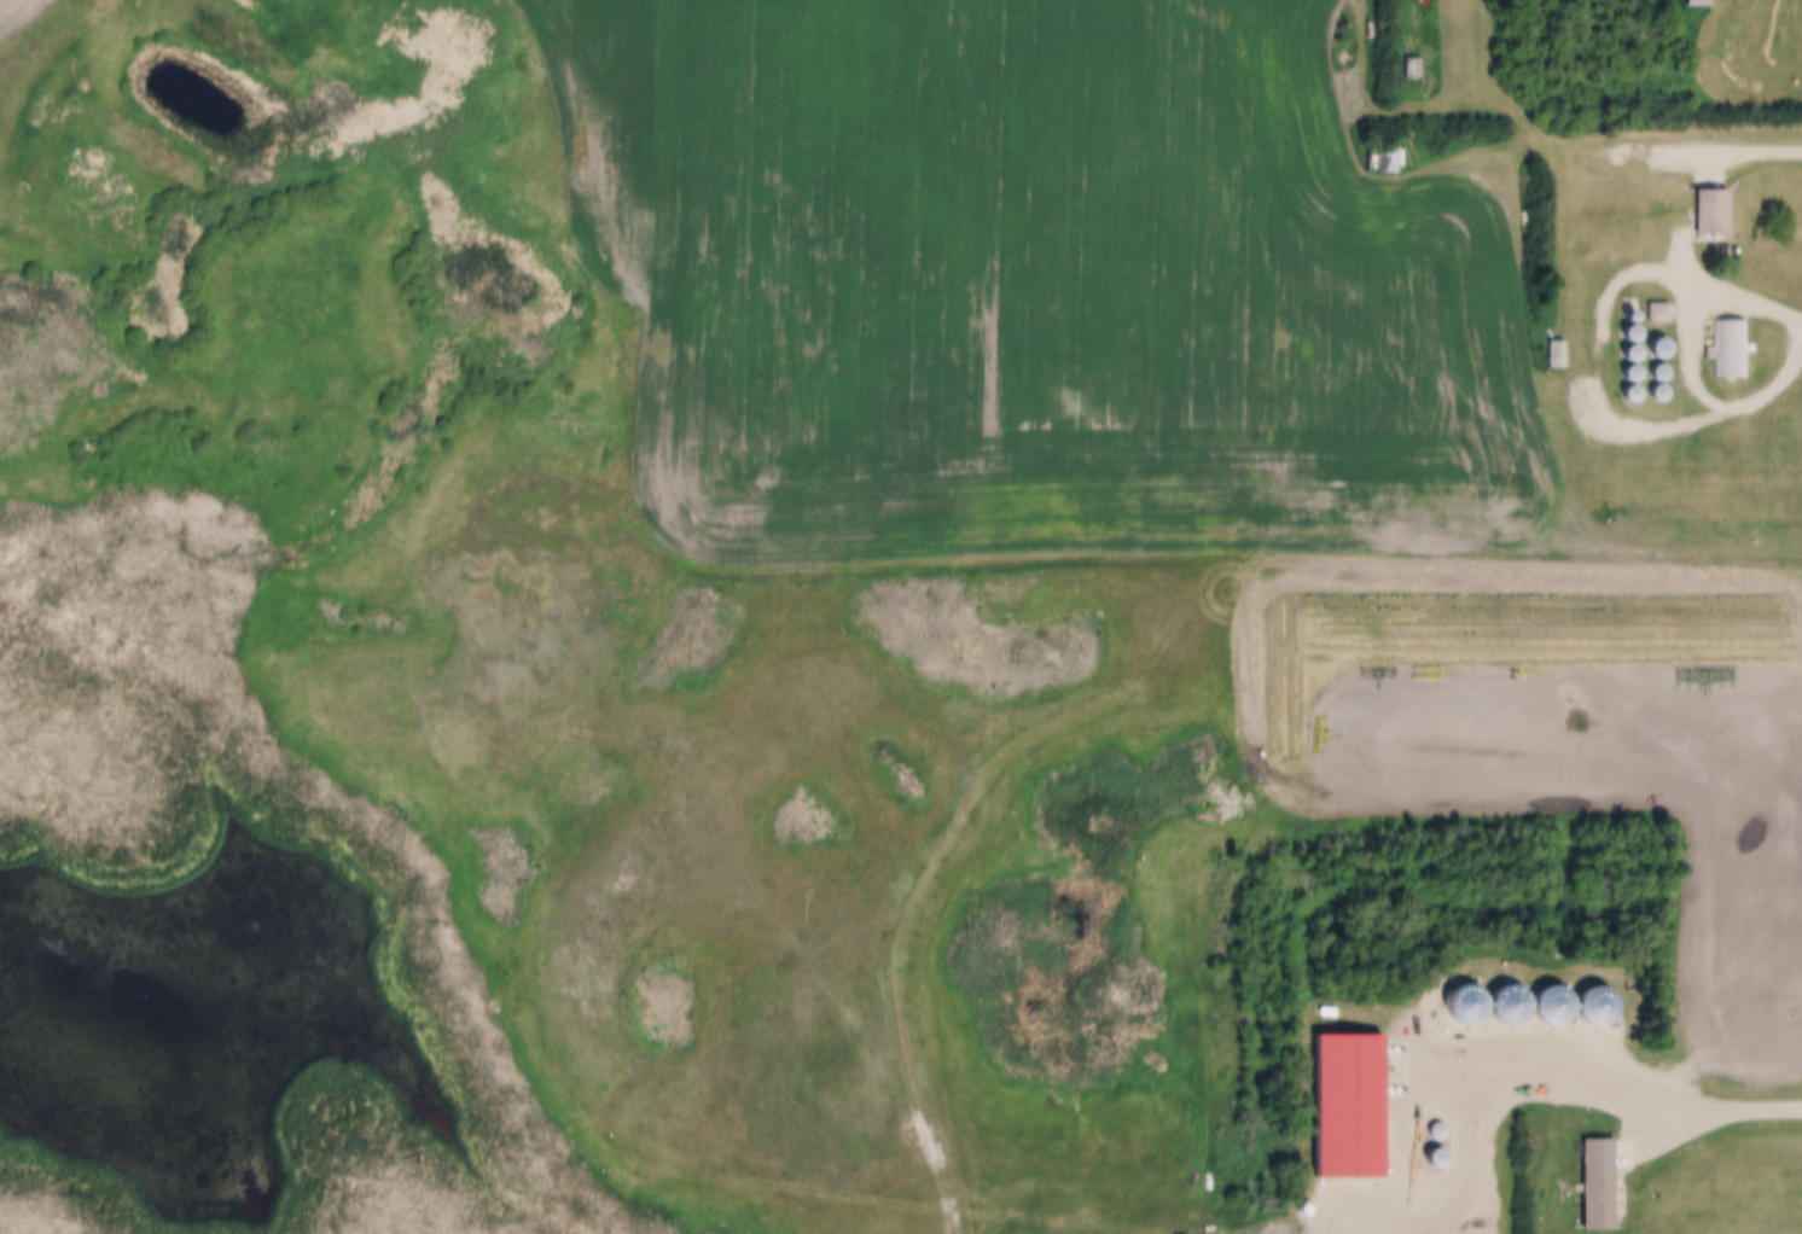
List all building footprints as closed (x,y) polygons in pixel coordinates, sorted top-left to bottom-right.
[(1709,0),(1686,0),(1686,9),(1709,9),(1709,0)] [(1421,61),(1405,61),(1405,81),(1421,81),(1421,61)] [(1370,174),(1399,174),(1399,142),(1370,142),(1370,174)] [(1696,239),(1730,239),(1730,191),(1696,191),(1696,239)] [(1747,382),(1748,324),(1717,324),(1717,382),(1747,382)] [(1550,371),(1567,371),(1567,345),(1550,345),(1550,371)] [(1585,1021),(1612,1006),(1602,987),(1575,1001),(1585,1021)] [(1445,1130),(1433,1127),(1430,1139),(1442,1142),(1445,1130)] [(1583,1233),(1614,1233),(1614,1142),(1583,1143),(1583,1233)] [(1435,1174),(1447,1163),(1438,1152),(1426,1163),(1435,1174)]
